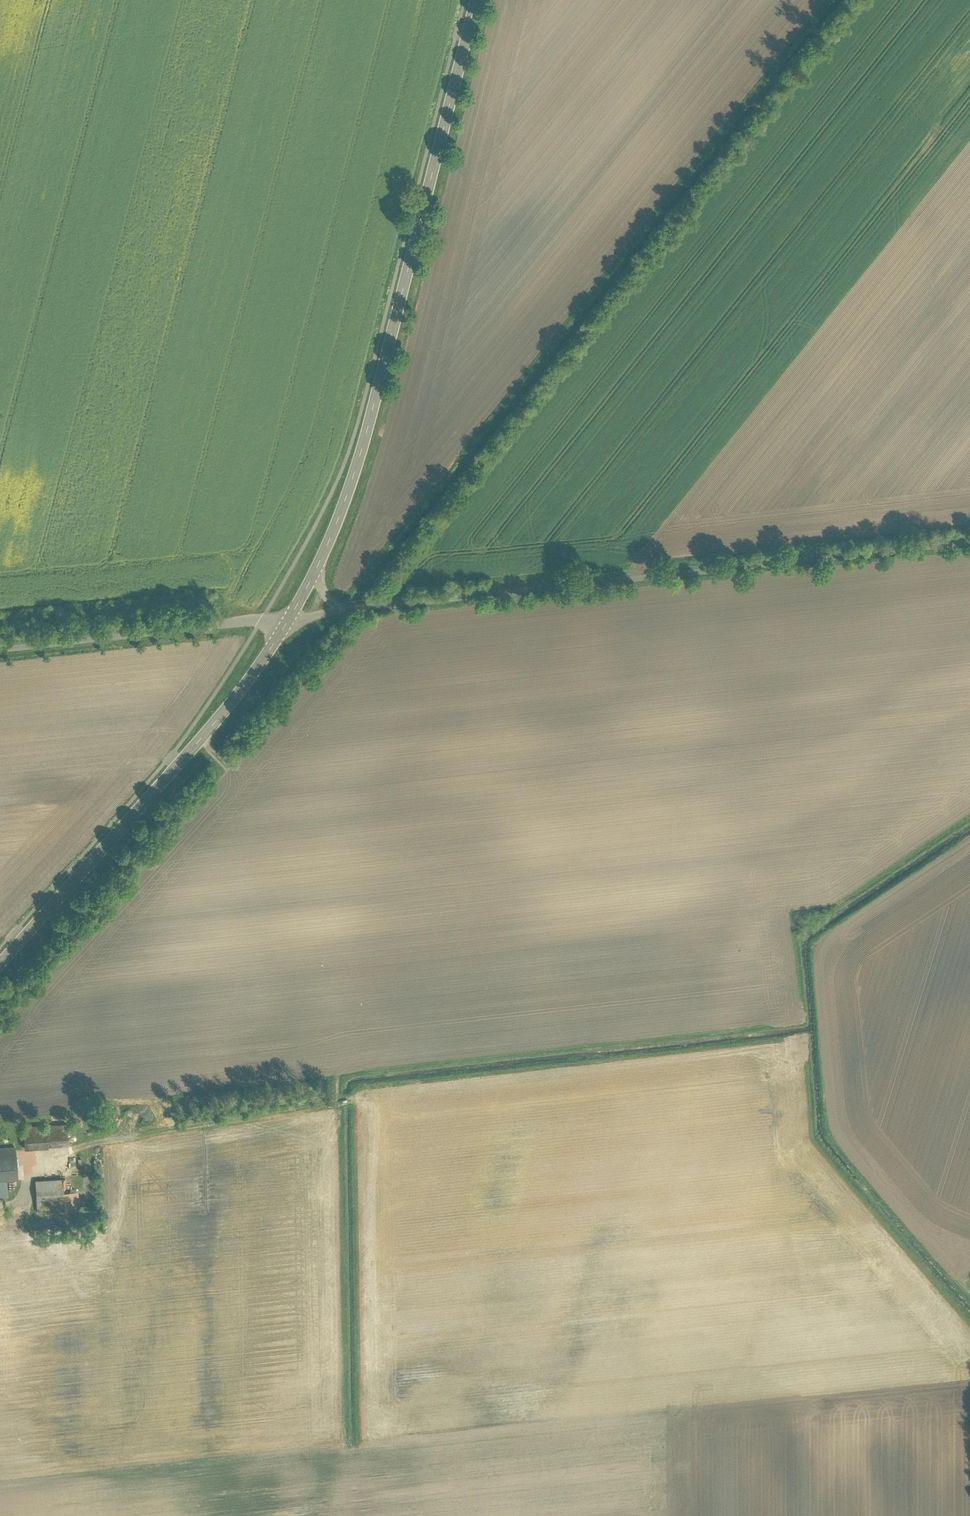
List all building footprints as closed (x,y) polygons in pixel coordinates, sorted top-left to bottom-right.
[(25,1125),(27,1147),(70,1144),(69,1122),(25,1125)] [(20,1179),(17,1153),(0,1155),(0,1181),(20,1179)] [(65,1176),(36,1178),(38,1208),(79,1206),(78,1190),(66,1191),(65,1176)]
